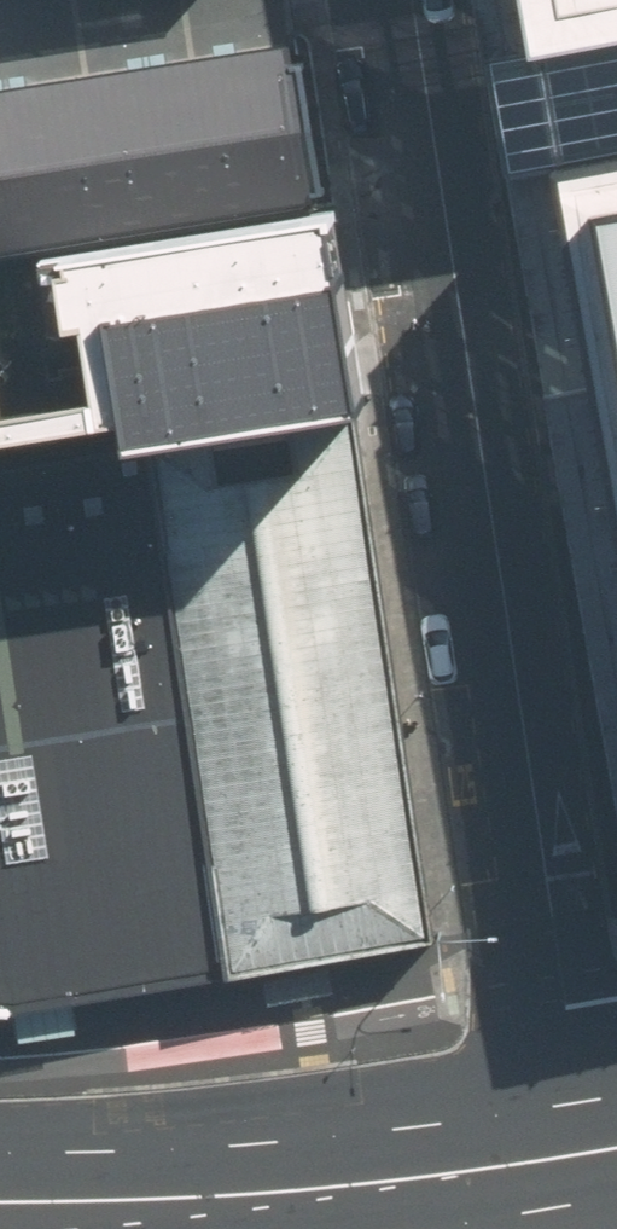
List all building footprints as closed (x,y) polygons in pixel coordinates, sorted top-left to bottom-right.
[(616,793),(616,467),(564,167),(616,158),(616,34),(537,48),(529,0),(476,0),(616,793)] [(537,48),(616,34),(616,0),(529,0),(537,48)] [(0,95),(0,246),(305,202),(281,56),(0,95)] [(616,467),(616,158),(564,167),(616,467)] [(0,246),(0,460),(145,436),(353,404),(364,404),(335,199),(305,202),(0,246)] [(353,404),(145,436),(229,969),(436,936),(353,404)] [(0,460),(0,1003),(16,1004),(229,969),(145,436),(0,460)]
